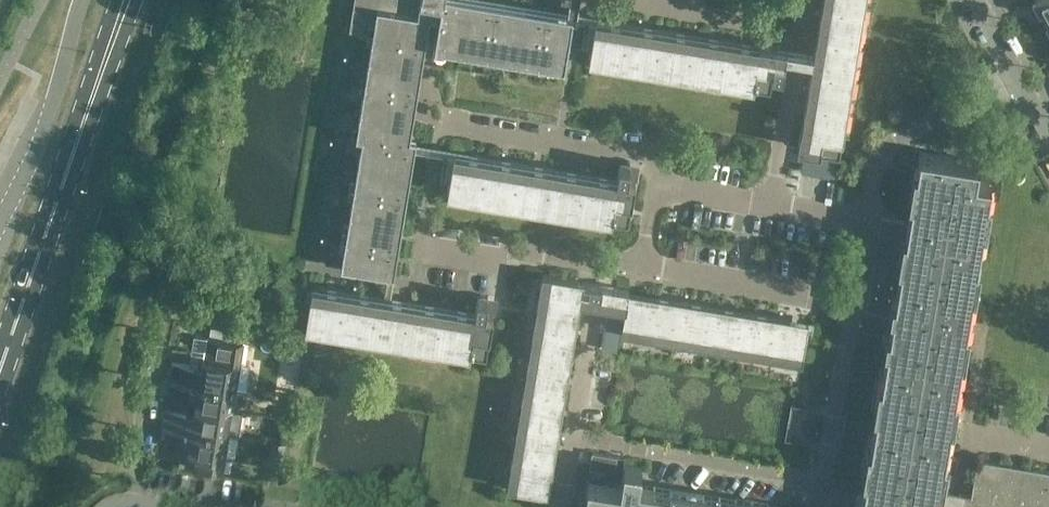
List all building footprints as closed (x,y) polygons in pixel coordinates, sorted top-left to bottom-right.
[(388,273),(409,143),(403,142),(423,14),(438,17),(434,43),(564,64),(572,17),(465,0),(353,0),(349,29),(372,33),(355,136),(362,137),(341,266),(388,273)] [(864,0),(821,0),(796,145),(839,152),(864,0)] [(1048,22),(1048,0),(1036,0),(1048,22)] [(589,56),(769,86),(771,71),(782,73),(786,46),(595,15),(589,56)] [(628,220),(629,212),(635,177),(634,177),(636,169),(629,168),(630,162),(619,161),(617,174),(454,148),(447,190),(628,220)] [(978,456),(971,494),(941,487),(991,179),(976,176),(978,159),(920,149),(908,220),(881,215),(866,308),(893,313),(871,445),(867,444),(862,475),(866,476),(863,496),(864,496),(863,506),(1048,506),(1048,468),(978,456)] [(541,490),(574,300),(623,308),(620,329),(801,360),(807,325),(627,295),(628,288),(577,279),(577,277),(542,271),(506,484),(541,490)] [(477,295),(475,308),(311,281),(304,323),(486,353),(493,311),(494,303),(487,302),(488,296),(477,295)] [(172,360),(169,374),(236,385),(247,387),(250,364),(240,363),(244,340),(209,334),(206,355),(203,355),(202,365),(172,360)] [(595,378),(608,380),(610,363),(598,361),(595,378)] [(236,385),(169,374),(167,387),(197,392),(195,402),(232,408),(236,385)] [(232,408),(195,402),(194,412),(164,407),(161,421),(228,431),(228,432),(239,434),(243,411),(232,409),(232,408)] [(222,471),(228,432),(228,431),(161,421),(159,434),(189,439),(184,465),(222,471)] [(615,470),(617,454),(592,450),(589,466),(615,470)] [(638,484),(641,465),(623,462),(620,485),(586,479),(582,506),(781,506),(638,484)]
